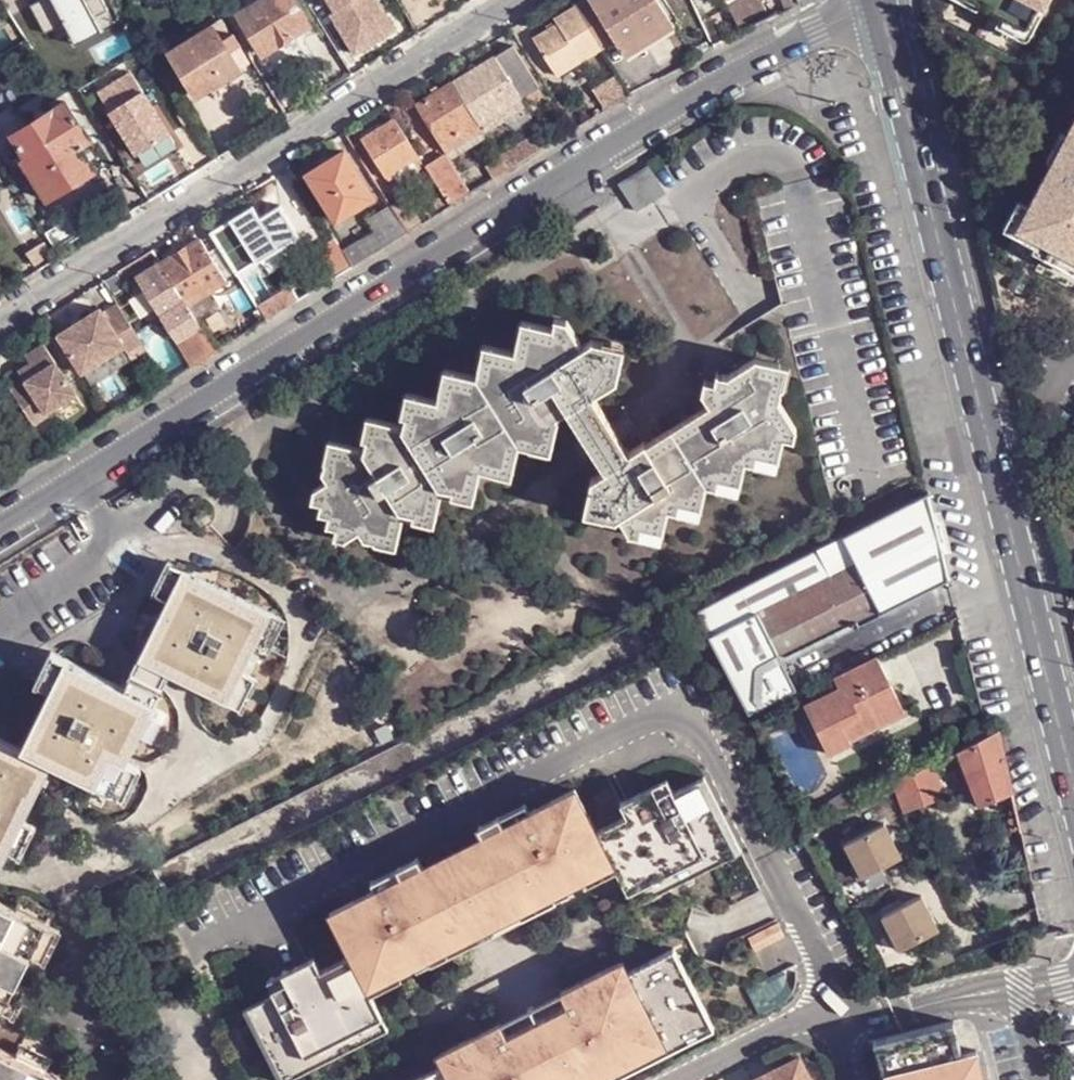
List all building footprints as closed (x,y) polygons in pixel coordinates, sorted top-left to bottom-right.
[(238,16),(263,56),(265,54),(281,45),(309,27),(293,0),(265,0),(238,16)] [(356,56),(397,31),(378,0),(328,0),(336,13),(332,16),(356,56)] [(605,55),(619,45),(624,50),(671,20),(658,0),(596,0),(578,11),(604,52),(605,55)] [(763,7),(760,0),(743,0),(738,3),(745,16),(763,7)] [(789,12),(799,7),(796,0),(784,0),(789,12)] [(984,11),(986,9),(1007,20),(1005,22),(1031,36),(1050,0),(962,0),(984,11)] [(574,4),(567,9),(571,15),(578,11),(574,4)] [(578,11),(571,15),(532,41),(558,82),(594,59),(604,52),(578,11)] [(671,20),(624,50),(630,60),(679,31),(671,20)] [(213,27),(169,53),(195,97),(238,71),(229,54),(221,40),(213,27)] [(233,35),(221,40),(229,54),(240,48),(233,35)] [(287,54),(281,45),(265,54),(271,64),(287,54)] [(518,48),(497,59),(521,101),(542,90),(518,48)] [(594,59),(602,72),(612,65),(605,55),(604,52),(594,59)] [(497,59),(456,85),(479,121),(482,125),(521,101),(497,59)] [(130,74),(98,95),(137,156),(169,136),(130,74)] [(590,97),(602,118),(632,99),(620,78),(590,97)] [(456,85),(421,106),(444,142),(463,131),(479,121),(456,85)] [(65,103),(54,110),(77,150),(90,144),(65,103)] [(54,110),(10,136),(31,172),(28,175),(45,201),(91,174),(77,150),(54,110)] [(479,121),(463,131),(470,141),(487,131),(482,125),(479,121)] [(397,122),(366,141),(388,177),(389,176),(394,173),(412,163),(420,159),(397,122)] [(552,129),(542,134),(545,139),(551,148),(561,144),(552,129)] [(512,173),(551,148),(545,139),(506,164),(512,173)] [(1054,186),(1049,183),(1022,235),(1073,262),(1073,149),(1054,186)] [(347,153),(309,176),(338,223),(376,200),(347,153)] [(425,168),(420,159),(412,163),(418,171),(425,168)] [(447,202),(470,187),(449,159),(427,172),(445,200),(447,202)] [(394,173),(396,177),(398,182),(418,171),(412,163),(394,173)] [(622,181),(633,206),(664,193),(653,168),(622,181)] [(470,187),(447,202),(452,210),(475,196),(470,187)] [(426,225),(410,201),(394,211),(403,225),(409,237),(426,225)] [(254,211),(214,235),(221,247),(238,274),(240,277),(281,252),(254,211)] [(379,221),(388,234),(346,259),(355,272),(409,237),(403,225),(394,211),(379,221)] [(202,242),(163,267),(189,310),(210,298),(230,285),(227,281),(210,254),(202,242)] [(336,244),(320,255),(337,281),(353,272),(336,244)] [(221,247),(210,254),(227,281),(238,274),(221,247)] [(163,267),(141,280),(197,369),(219,355),(212,345),(203,330),(196,320),(189,310),(163,267)] [(262,315),(268,324),(301,305),(295,294),(262,315)] [(210,298),(189,310),(196,320),(216,307),(210,298)] [(102,309),(59,336),(84,377),(126,351),(128,354),(144,346),(120,305),(105,314),(102,309)] [(794,359),(761,352),(734,369),(724,366),(722,375),(711,374),(708,383),(716,396),(655,434),(653,439),(649,435),(635,446),(597,387),(622,370),(628,339),(597,332),(588,339),(571,313),(560,311),(558,320),(526,313),(519,344),(489,338),(481,369),(449,363),(441,393),(411,386),(403,417),(371,410),(365,443),(334,435),(328,456),(331,457),(328,467),(333,475),(320,484),(317,496),(327,498),(325,508),(334,510),(333,520),(342,523),(340,533),(349,535),(364,525),(370,535),(380,534),(379,537),(401,541),(409,510),(439,517),(447,486),(478,493),(485,462),(516,469),(524,437),(556,443),(562,412),(560,409),(572,402),(612,463),(597,473),(590,504),(621,513),(621,510),(625,508),(636,526),(645,527),(665,533),(674,501),(684,503),(686,503),(704,510),(711,477),(723,480),(724,478),(743,485),(751,454),(783,459),(789,428),(799,430),(802,421),(785,394),(787,378),(791,379),(794,359)] [(212,345),(219,355),(268,324),(262,315),(212,345)] [(20,369),(5,379),(37,431),(52,421),(49,418),(78,399),(47,347),(28,358),(34,366),(36,371),(26,378),(22,373),(20,369)] [(34,366),(22,373),(26,378),(36,371),(34,366)] [(923,497),(700,613),(751,717),(799,693),(785,665),(950,583),(946,566),(923,497)] [(172,595),(143,653),(173,668),(248,704),(263,675),(247,667),(261,638),(276,609),(170,558),(156,586),(172,595)] [(276,609),(261,638),(275,644),(290,615),(276,609)] [(27,743),(57,758),(130,794),(145,763),(130,757),(164,686),(135,671),(129,684),(53,647),(39,675),(56,684),(27,743)] [(173,668),(143,653),(137,668),(166,682),(173,668)] [(911,715),(884,659),(842,680),(845,686),(810,704),(835,758),(857,747),(855,744),(911,715)] [(13,846),(27,817),(57,758),(27,743),(0,730),(0,871),(13,846)] [(1014,797),(1000,732),(957,753),(979,808),(1014,797)] [(945,799),(932,765),(914,774),(926,805),(945,799)] [(897,782),(909,811),(926,805),(914,774),(897,782)] [(627,817),(598,832),(616,867),(620,876),(630,894),(691,862),(696,871),(710,863),(706,854),(737,838),(705,777),(674,793),(672,788),(647,802),(649,805),(627,817)] [(621,804),(627,817),(649,805),(647,802),(672,788),(668,780),(621,804)] [(491,842),(459,859),(499,940),(530,924),(524,914),(571,889),(586,882),(616,867),(598,832),(576,790),(533,813),(506,826),(502,819),(484,828),(491,842)] [(529,805),(502,819),(506,826),(533,813),(529,805)] [(27,817),(13,846),(25,851),(40,823),(27,817)] [(902,858),(884,825),(845,845),(862,878),(902,858)] [(737,838),(706,854),(710,863),(712,866),(743,850),(737,838)] [(334,914),(356,957),(373,992),(403,976),(418,969),(464,944),(470,955),(499,940),(459,859),(429,874),(421,860),(399,871),(404,879),(378,892),(334,914)] [(691,862),(630,894),(636,906),(697,874),(696,871),(691,862)] [(616,867),(586,882),(591,892),(620,876),(616,867)] [(399,871),(373,884),(378,892),(404,879),(399,871)] [(571,889),(524,914),(530,924),(531,927),(578,902),(571,889)] [(8,1006),(22,976),(36,951),(50,958),(64,929),(49,920),(21,905),(0,895),(0,1022),(8,1006)] [(21,905),(49,920),(55,908),(25,895),(21,905)] [(939,930),(922,897),(882,917),(900,952),(939,930)] [(780,921),(752,936),(758,949),(787,934),(780,921)] [(464,944),(418,969),(424,982),(471,957),(470,955),(464,944)] [(539,1017),(572,1079),(601,1066),(604,1070),(650,1046),(664,1039),(712,1015),(677,947),(632,971),(626,960),(564,992),(570,1002),(539,1017)] [(280,997),(248,1013),(279,1074),(311,1057),(315,1066),(330,1059),(326,1050),(386,1018),(378,1000),(373,992),(356,957),(326,973),(305,983),(303,979),(278,992),(280,997)] [(273,983),(278,992),(303,979),(305,983),(326,973),(319,959),(273,983)] [(22,976),(8,1006),(20,1011),(33,982),(22,976)] [(403,976),(373,992),(378,1000),(408,985),(403,976)] [(712,1015),(664,1039),(671,1051),(718,1026),(712,1015)] [(418,1079),(572,1079),(539,1017),(503,1036),(498,1026),(442,1055),(447,1065),(418,1079)] [(973,1017),(959,1022),(967,1053),(981,1049),(973,1017)] [(386,1018),(326,1050),(330,1059),(332,1062),(393,1031),(386,1018)] [(893,1038),(902,1079),(989,1079),(981,1049),(967,1053),(959,1022),(893,1038)] [(889,1079),(902,1079),(893,1038),(880,1040),(889,1079)] [(65,1076),(51,1068),(57,1058),(27,1043),(21,1054),(0,1043),(0,1079),(63,1079),(65,1076)] [(604,1070),(610,1079),(615,1079),(657,1058),(650,1046),(604,1070)] [(279,1074),(282,1079),(297,1079),(317,1070),(315,1066),(311,1057),(279,1074)] [(802,1058),(759,1079),(814,1079),(802,1058)]
